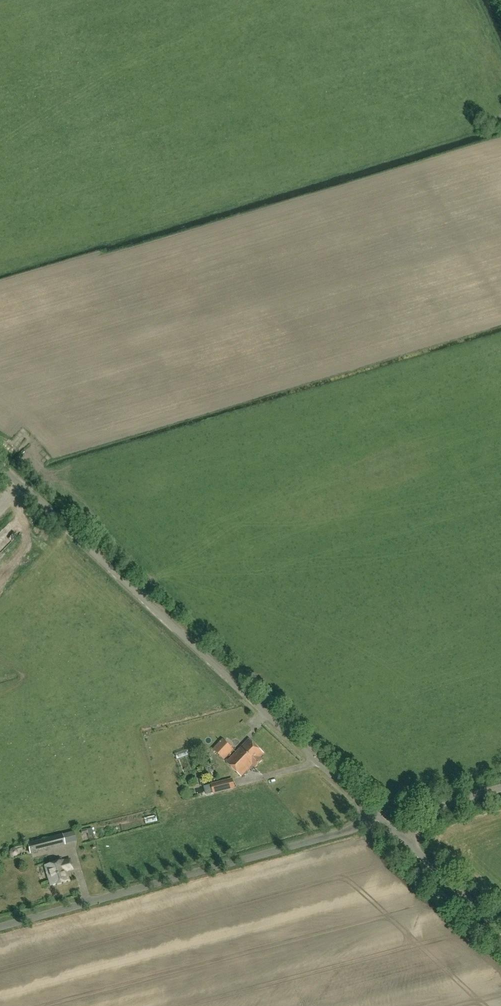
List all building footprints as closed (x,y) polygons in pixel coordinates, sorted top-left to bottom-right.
[(25,518),(33,528),(38,523),(30,514),(25,518)] [(6,531),(15,540),(26,530),(17,521),(6,531)] [(224,760),(234,749),(223,739),(213,750),(224,760)] [(256,767),(263,760),(260,757),(264,753),(249,739),(227,762),(242,777),(253,765),(256,767)] [(214,793),(234,788),(231,779),(211,784),(214,793)] [(76,833),(67,834),(68,842),(77,841),(76,833)] [(27,843),(30,853),(54,847),(65,844),(62,834),(52,837),(27,843)] [(62,860),(62,858),(57,859),(57,862),(50,864),(50,862),(47,863),(47,865),(45,865),(51,887),(69,882),(66,871),(70,870),(70,871),(73,870),(70,859),(64,861),(63,860),(62,860)]
